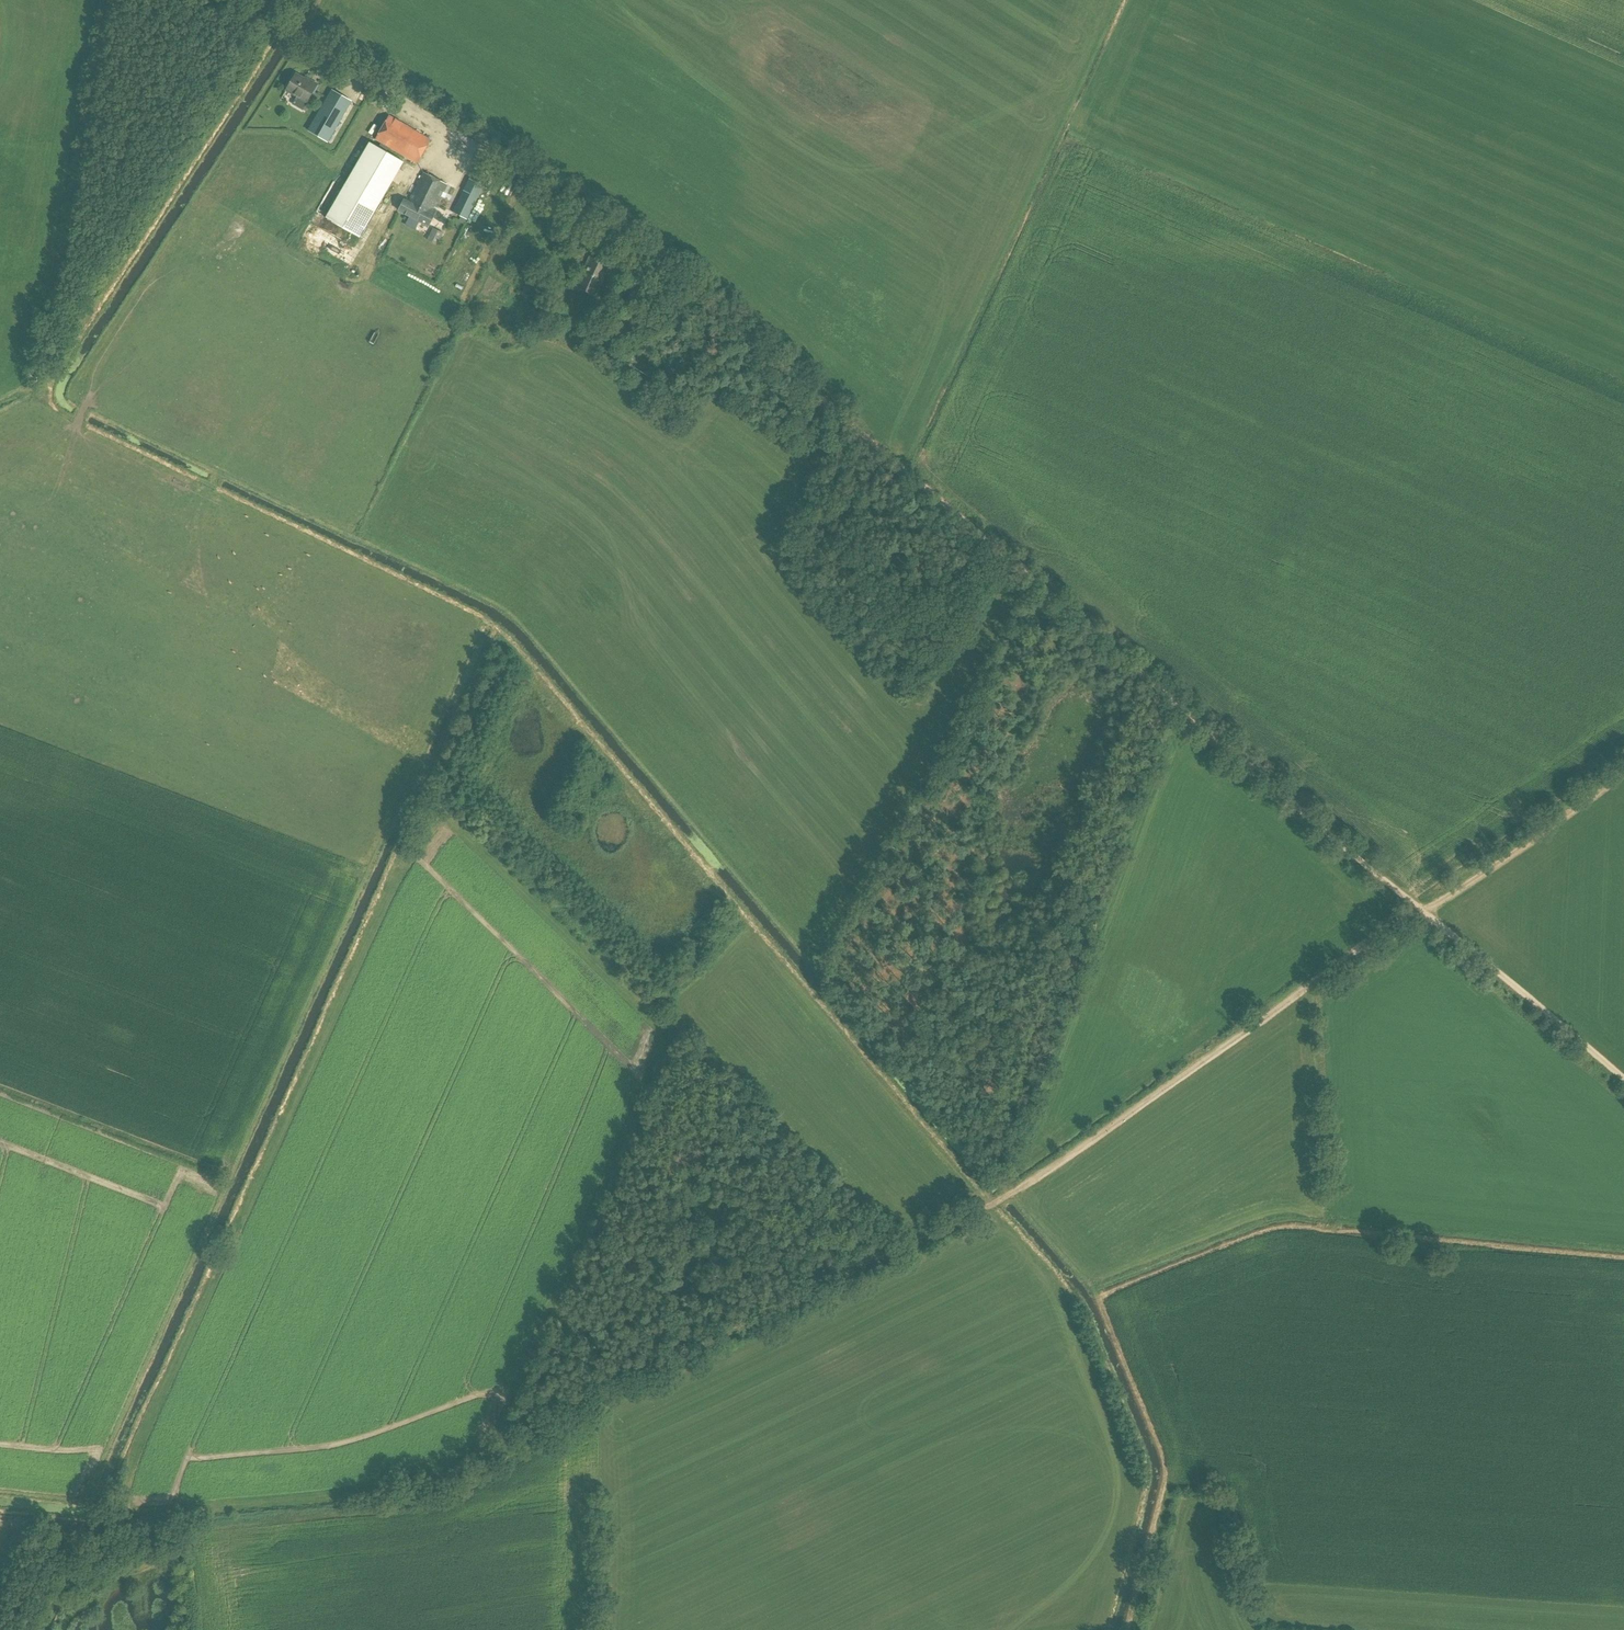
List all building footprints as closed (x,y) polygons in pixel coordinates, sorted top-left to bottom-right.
[(309,81),(296,73),(286,90),(296,96),(292,104),(302,110),(307,102),(317,84),(310,80),(309,81)] [(351,101),(332,90),(308,130),(327,141),(351,101)] [(389,116),(375,139),(390,148),(417,164),(431,140),(389,116)] [(379,166),(361,156),(350,176),(317,232),(351,252),(396,176),(379,166)] [(483,186),(488,176),(474,169),(469,179),(483,186)] [(434,210),(447,184),(423,172),(409,202),(404,199),(398,210),(429,226),(437,211),(434,210)] [(463,191),(453,212),(467,219),(477,198),(463,191)] [(438,245),(444,233),(433,228),(427,240),(438,245)] [(595,295),(598,289),(609,266),(590,257),(579,280),(577,286),(595,295)]
